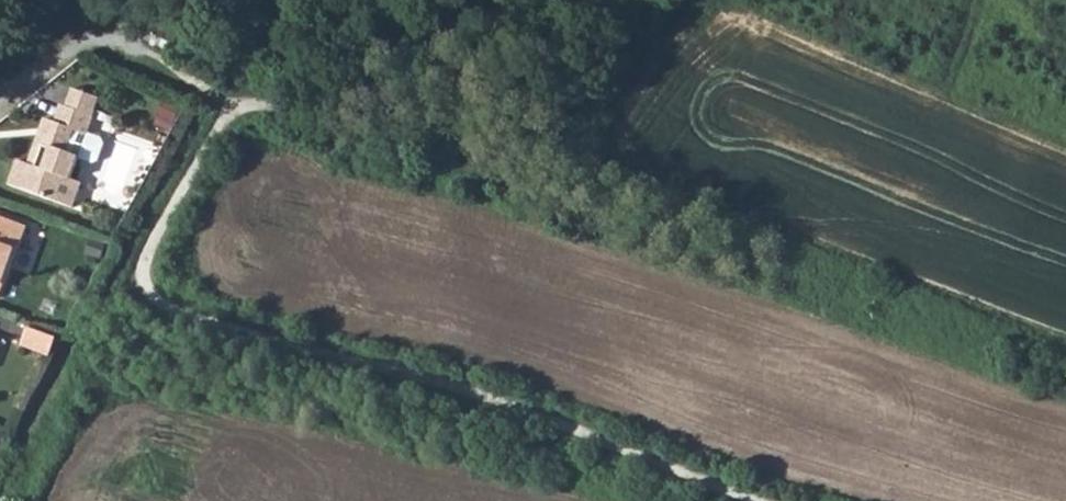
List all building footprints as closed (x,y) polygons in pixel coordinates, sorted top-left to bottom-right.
[(92,163),(97,160),(103,145),(100,140),(86,135),(93,117),(61,105),(55,123),(52,122),(44,145),(36,142),(29,165),(17,161),(9,186),(73,208),(82,183),(71,179),(78,158),(92,163)] [(45,119),(36,142),(44,145),(52,122),(45,119)] [(17,248),(19,248),(27,227),(0,217),(0,294),(17,248)] [(56,339),(28,328),(21,346),(49,356),(56,339)]
